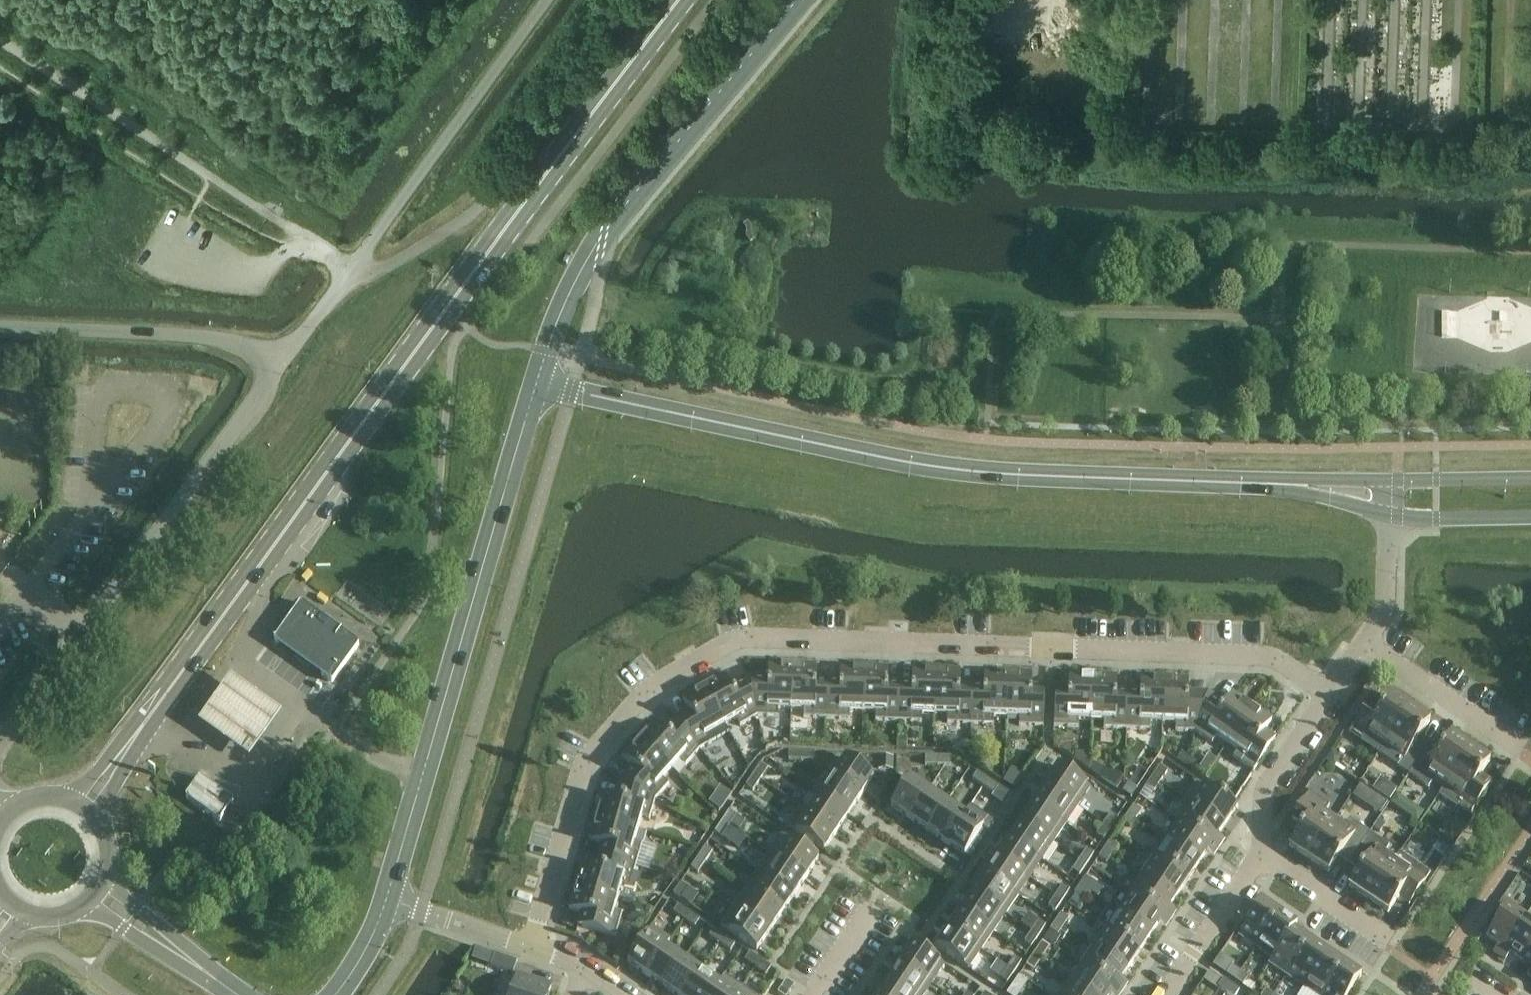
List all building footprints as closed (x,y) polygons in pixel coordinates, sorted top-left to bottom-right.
[(332,683),(357,647),(359,645),(358,644),(302,604),(300,604),(274,641),(274,642),(275,643),(330,683),(331,683),(332,683)] [(768,677),(747,676),(750,687),(758,717),(778,717),(778,709),(791,709),(792,665),(768,665),(768,677)] [(792,665),(791,709),(804,710),(803,718),(826,719),(827,690),(828,678),(816,678),(816,666),(792,665)] [(827,690),(826,719),(850,720),(850,712),(863,712),(864,668),(840,667),(840,679),(828,678),(827,690)] [(864,668),(863,712),(875,713),(875,721),(898,722),(899,692),(900,681),(888,681),(888,669),(864,668)] [(899,692),(898,722),(922,722),(922,714),(935,715),(936,671),(912,670),(912,681),(900,681),(899,692)] [(936,671),(935,715),(947,715),(947,723),(970,724),(971,695),(972,683),(960,683),(960,672),(936,671)] [(971,695),(970,724),(993,725),(994,717),(1007,717),(1008,673),(984,672),(984,684),(972,683),(971,695)] [(1008,673),(1007,717),(1019,718),(1019,726),(1043,727),(1045,692),(1045,686),(1032,686),(1032,674),(1008,673)] [(724,676),(703,688),(725,726),(736,720),(740,727),(758,717),(750,687),(747,676),(730,686),(724,676)] [(1055,693),(1053,727),(1078,728),(1078,720),(1091,720),(1093,676),(1069,676),(1068,687),(1055,687),(1055,693)] [(1093,676),(1091,720),(1104,721),(1103,729),(1127,730),(1128,701),(1128,689),(1116,688),(1117,677),(1093,676)] [(249,760),(281,714),(238,684),(230,678),(198,723),(206,729),(249,760)] [(1128,701),(1127,730),(1150,731),(1150,723),(1163,723),(1165,679),(1141,678),(1140,689),(1128,689),(1128,701)] [(1165,679),(1163,723),(1176,724),(1175,732),(1195,732),(1205,703),(1209,692),(1188,692),(1189,680),(1165,679)] [(688,710),(674,718),(681,727),(700,750),(718,739),(714,732),(725,726),(703,688),(682,700),(688,710)] [(1205,703),(1195,732),(1212,744),(1217,737),(1227,744),(1252,708),(1232,694),(1226,703),(1209,692),(1205,703)] [(1364,711),(1348,734),(1369,748),(1372,743),(1382,750),(1387,743),(1410,708),(1390,695),(1381,708),(1371,701),(1364,711)] [(1252,708),(1227,744),(1238,751),(1233,758),(1254,772),(1273,743),(1276,738),(1265,730),(1272,721),(1252,708)] [(1387,743),(1382,750),(1393,757),(1389,762),(1409,775),(1425,752),(1414,745),(1421,736),(1430,722),(1410,708),(1387,743)] [(654,723),(638,741),(671,770),(680,760),(686,766),(700,750),(681,727),(674,718),(663,730),(654,723)] [(1443,788),(1470,748),(1450,735),(1435,758),(1425,752),(1409,775),(1428,788),(1433,781),(1443,788)] [(907,738),(898,738),(898,749),(907,749),(907,738)] [(631,766),(619,780),(629,786),(655,800),(669,785),(663,779),(671,770),(638,741),(622,759),(631,766)] [(1443,788),(1439,795),(1449,802),(1469,816),(1485,792),(1492,782),(1481,775),(1490,762),(1470,748),(1443,788)] [(789,752),(788,760),(801,761),(802,752),(789,752)] [(802,752),(801,761),(814,761),(815,752),(802,752)] [(1182,752),(1176,761),(1184,766),(1189,757),(1188,756),(1182,752)] [(1332,753),(1327,761),(1334,766),(1337,762),(1336,756),(1332,753)] [(925,756),(925,765),(938,766),(938,757),(925,756)] [(878,769),(893,769),(893,757),(878,757),(878,769)] [(938,757),(938,766),(945,766),(951,766),(951,757),(938,757)] [(1189,757),(1184,766),(1185,766),(1191,771),(1197,762),(1189,757)] [(833,777),(861,797),(862,795),(863,793),(864,792),(873,777),(845,758),(833,777)] [(753,776),(760,781),(767,770),(760,765),(753,776)] [(1045,785),(1077,807),(1090,788),(1058,766),(1048,781),(1047,782),(1046,784),(1045,785)] [(1100,777),(1100,778),(1115,788),(1122,777),(1107,767),(1106,768),(1100,777)] [(1152,778),(1160,784),(1168,772),(1159,767),(1152,778)] [(977,773),(972,780),(983,787),(988,780),(977,773)] [(760,781),(753,776),(745,787),(753,792),(760,781)] [(861,797),(833,777),(821,795),(848,814),(858,801),(859,799),(860,798),(861,797)] [(192,788),(186,797),(186,799),(218,822),(220,821),(226,812),(233,803),(233,801),(201,778),(200,778),(199,778),(192,788)] [(909,820),(928,791),(910,778),(891,806),(905,816),(907,818),(909,820)] [(1160,784),(1152,778),(1146,787),(1154,792),(1160,784)] [(602,795),(596,818),(638,830),(641,818),(649,820),(655,800),(629,786),(619,780),(613,798),(602,795)] [(988,780),(983,787),(994,795),(999,787),(988,780)] [(1131,798),(1137,788),(1128,783),(1122,792),(1131,798)] [(1077,807),(1045,785),(1044,786),(1043,788),(1042,790),(1033,803),(1065,825),(1077,807)] [(1236,808),(1231,805),(1203,785),(1190,804),(1224,827),(1236,808)] [(928,831),(946,803),(928,791),(909,820),(911,821),(912,821),(914,822),(928,831)] [(1309,859),(1316,849),(1332,824),(1322,818),(1330,806),(1309,792),(1294,815),(1305,823),(1289,846),(1309,859)] [(1396,794),(1390,804),(1399,810),(1403,806),(1401,797),(1396,794)] [(848,814),(821,795),(809,813),(837,832),(838,831),(839,829),(839,828),(848,814)] [(1388,804),(1375,795),(1368,807),(1380,815),(1388,804)] [(945,844),(964,815),(946,803),(928,831),(941,840),(942,841),(944,843),(945,844)] [(1065,825),(1033,803),(1024,817),(1023,818),(1022,819),(1021,821),(1053,843),(1065,825)] [(1190,804),(1178,822),(1212,845),(1219,850),(1225,842),(1217,836),(1224,827),(1190,804)] [(1128,814),(1136,819),(1141,811),(1133,806),(1128,814)] [(837,832),(809,813),(800,807),(787,826),(824,851),(833,836),(835,835),(837,832)] [(964,815),(945,844),(947,845),(950,846),(954,849),(964,856),(969,849),(983,829),(988,832),(994,823),(970,807),(964,815)] [(722,822),(729,827),(736,816),(729,811),(722,822)] [(1103,824),(1111,829),(1118,819),(1110,814),(1103,824)] [(1122,822),(1130,828),(1136,819),(1128,814),(1122,822)] [(596,818),(589,841),(600,844),(596,855),(608,859),(636,867),(641,849),(642,844),(634,842),(638,830),(596,818)] [(1354,856),(1359,849),(1370,833),(1350,820),(1342,831),(1332,824),(1316,849),(1309,859),(1328,873),(1344,849),(1354,856)] [(1379,820),(1373,828),(1380,832),(1385,824),(1379,820)] [(1009,839),(1041,861),(1053,843),(1021,821),(1020,822),(1019,824),(1018,826),(1009,839)] [(715,833),(722,838),(729,827),(722,822),(715,833)] [(1178,822),(1166,840),(1180,849),(1200,863),(1207,852),(1214,857),(1219,850),(1212,845),(1178,822)] [(1111,829),(1103,824),(1096,835),(1103,840),(1111,829)] [(1369,900),(1392,865),(1382,858),(1389,846),(1370,833),(1359,849),(1354,856),(1364,863),(1349,886),(1369,900)] [(818,859),(782,835),(769,854),(806,879),(808,876),(808,874),(818,859)] [(997,857),(1029,879),(1041,861),(1009,839),(1000,853),(999,854),(998,855),(997,857)] [(1200,863),(1180,849),(1166,840),(1154,858),(1188,881),(1200,863)] [(1104,850),(1112,856),(1117,847),(1109,842),(1104,850)] [(698,858),(705,863),(712,852),(705,847),(698,858)] [(1079,860),(1086,865),(1094,854),(1086,849),(1079,860)] [(1112,856),(1104,850),(1098,858),(1106,863),(1112,856)] [(806,879),(769,854),(757,872),(793,896),(803,883),(805,881),(806,879)] [(582,864),(576,887),(618,899),(621,887),(629,889),(636,867),(608,859),(596,855),(593,867),(582,864)] [(985,875),(1017,896),(1029,879),(997,857),(996,858),(995,860),(994,861),(985,875)] [(705,863),(698,858),(691,868),(698,873),(705,863)] [(1188,881),(1154,858),(1142,876),(1176,898),(1188,881)] [(1072,871),(1079,876),(1086,865),(1079,860),(1072,871)] [(1392,865),(1369,900),(1388,913),(1404,890),(1415,897),(1430,874),(1410,860),(1402,871),(1392,865)] [(793,896),(757,872),(745,889),(782,914),(783,912),(784,911),(784,910),(793,896)] [(1017,896),(985,875),(976,888),(974,890),(972,892),(1005,914),(1017,896)] [(1142,876),(1130,894),(1163,916),(1171,921),(1177,913),(1169,908),(1176,898),(1142,876)] [(1080,886),(1088,892),(1093,883),(1085,878),(1080,886)] [(673,895),(680,900),(688,889),(680,884),(673,895)] [(1055,896),(1062,901),(1070,890),(1062,885),(1055,896)] [(1074,894),(1082,900),(1088,892),(1080,886),(1074,894)] [(576,887),(569,910),(580,913),(577,926),(582,927),(615,937),(622,914),(614,911),(618,899),(576,887)] [(1121,888),(1109,906),(1151,934),(1158,924),(1166,929),(1171,921),(1163,916),(1130,894),(1121,888)] [(782,914),(745,889),(733,907),(769,932),(778,918),(780,917),(782,914)] [(961,911),(993,932),(1005,914),(972,892),(971,895),(970,897),(961,911)] [(1062,901),(1055,896),(1048,907),(1055,912),(1062,901)] [(1256,948),(1279,914),(1261,902),(1238,936),(1256,948)] [(678,905),(673,912),(674,913),(683,919),(684,920),(689,912),(687,911),(678,905)] [(1097,924),(1105,930),(1139,953),(1151,934),(1109,906),(1097,924)] [(720,926),(757,951),(769,932),(733,907),(720,926)] [(1499,957),(1524,919),(1507,907),(1486,938),(1498,945),(1493,952),(1499,957)] [(993,932),(961,911),(952,924),(950,926),(948,928),(981,950),(993,932)] [(689,912),(684,920),(695,927),(700,920),(689,912)] [(1055,922),(1063,927),(1069,919),(1061,914),(1055,922)] [(1279,914),(1256,948),(1272,959),(1273,959),(1293,930),(1294,931),(1297,926),(1279,914)] [(1530,946),(1530,924),(1524,919),(1499,957),(1506,961),(1510,954),(1521,961),(1530,946)] [(1031,932),(1038,937),(1045,926),(1038,921),(1031,932)] [(1050,930),(1058,936),(1063,927),(1055,922),(1050,930)] [(627,963),(642,972),(643,974),(644,975),(646,976),(664,947),(665,947),(670,940),(651,928),(627,963)] [(946,933),(936,948),(968,969),(981,950),(948,928),(947,931),(946,933)] [(720,944),(724,936),(714,929),(709,936),(720,944)] [(1093,948),(1127,970),(1139,953),(1105,930),(1093,948)] [(1310,942),(1294,931),(1293,930),(1273,959),(1272,959),(1269,964),(1287,976),(1310,942)] [(1038,937),(1031,932),(1024,943),(1031,947),(1038,937)] [(724,936),(720,944),(731,951),(736,944),(724,936)] [(1037,950),(1031,958),(1039,963),(1045,955),(1050,947),(1042,942),(1037,950)] [(1304,987),(1326,953),(1310,942),(1287,976),(1304,987)] [(912,944),(902,958),(901,960),(900,961),(899,962),(931,984),(944,965),(912,944)] [(610,945),(603,955),(615,963),(622,953),(610,945)] [(1521,961),(1530,968),(1530,946),(1521,961)] [(664,987),(683,959),(665,947),(664,947),(646,976),(648,977),(651,978),(664,987)] [(1093,948),(1081,966),(1115,988),(1123,993),(1128,985),(1120,980),(1127,970),(1093,948)] [(749,953),(745,960),(756,968),(760,961),(749,953)] [(1343,964),(1326,953),(1304,987),(1316,994),(1323,994),(1343,964)] [(517,962),(494,954),(490,967),(513,974),(517,962)] [(1007,968),(1014,973),(1021,962),(1014,957),(1007,968)] [(1026,966),(1034,972),(1039,963),(1031,958),(1026,966)] [(701,972),(683,959),(664,987),(675,994),(685,994),(701,972)] [(771,968),(767,965),(760,961),(756,968),(766,975),(771,968)] [(899,962),(898,964),(897,966),(896,967),(887,981),(908,994),(924,994),(931,984),(899,962)] [(1323,994),(1349,994),(1361,976),(1343,964),(1323,994)] [(1069,984),(1086,994),(1121,994),(1123,993),(1115,988),(1081,966),(1069,984)] [(1234,980),(1240,973),(1231,967),(1226,975),(1234,980)] [(1014,973),(1007,968),(1000,978),(1007,983),(1014,973)] [(685,994),(711,994),(719,984),(701,972),(685,994)] [(1240,973),(1234,980),(1243,986),(1248,978),(1240,973)] [(511,994),(548,994),(551,986),(517,975),(511,994)] [(711,994),(737,994),(742,988),(724,976),(719,984),(711,994)] [(778,993),(780,994),(789,994),(795,986),(786,980),(778,993)] [(1223,980),(1218,988),(1226,993),(1231,985),(1223,980)] [(887,981),(878,994),(877,994),(908,994),(887,981)] [(1069,984),(1061,994),(1086,994),(1069,984)] [(1226,993),(1229,994),(1237,994),(1240,991),(1231,985),(1226,993)] [(1006,994),(1007,994),(1018,994),(1020,992),(1012,986),(1006,994)]
